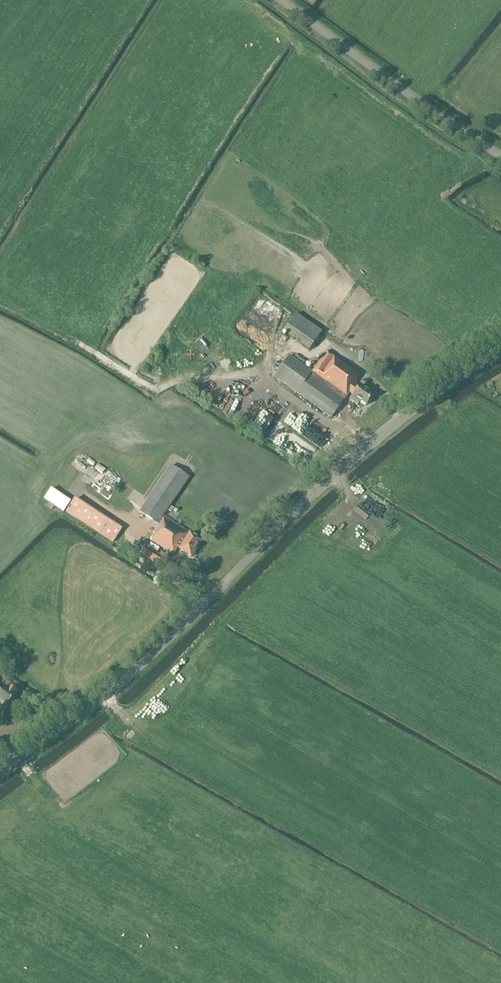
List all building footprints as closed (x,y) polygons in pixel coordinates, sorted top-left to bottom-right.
[(248,309),(243,314),(251,323),(256,318),(248,309)] [(296,315),(294,318),(284,333),(311,350),(323,332),(296,315)] [(208,366),(219,366),(218,350),(207,350),(208,366)] [(359,387),(355,384),(356,381),(355,381),(360,374),(326,352),(313,372),(348,394),(349,393),(353,396),(351,399),(358,404),(360,402),(366,406),(373,394),(360,386),(359,387)] [(348,394),(313,372),(289,356),(274,379),(333,417),(348,394)] [(89,455),(83,460),(88,466),(93,461),(89,455)] [(158,524),(163,517),(188,477),(169,466),(140,512),(158,524)] [(109,499),(112,493),(100,486),(96,492),(109,499)] [(127,496),(131,500),(138,494),(133,489),(127,496)] [(65,495),(60,503),(64,505),(69,498),(65,495)] [(122,528),(75,497),(65,513),(112,543),(122,528)] [(178,546),(180,547),(178,549),(191,557),(201,541),(163,517),(158,524),(152,533),(154,534),(150,540),(172,554),(178,546)] [(163,557),(145,545),(140,553),(157,565),(163,557)] [(0,689),(0,701),(7,706),(15,695),(17,691),(10,687),(8,691),(3,687),(1,690),(0,689)]
